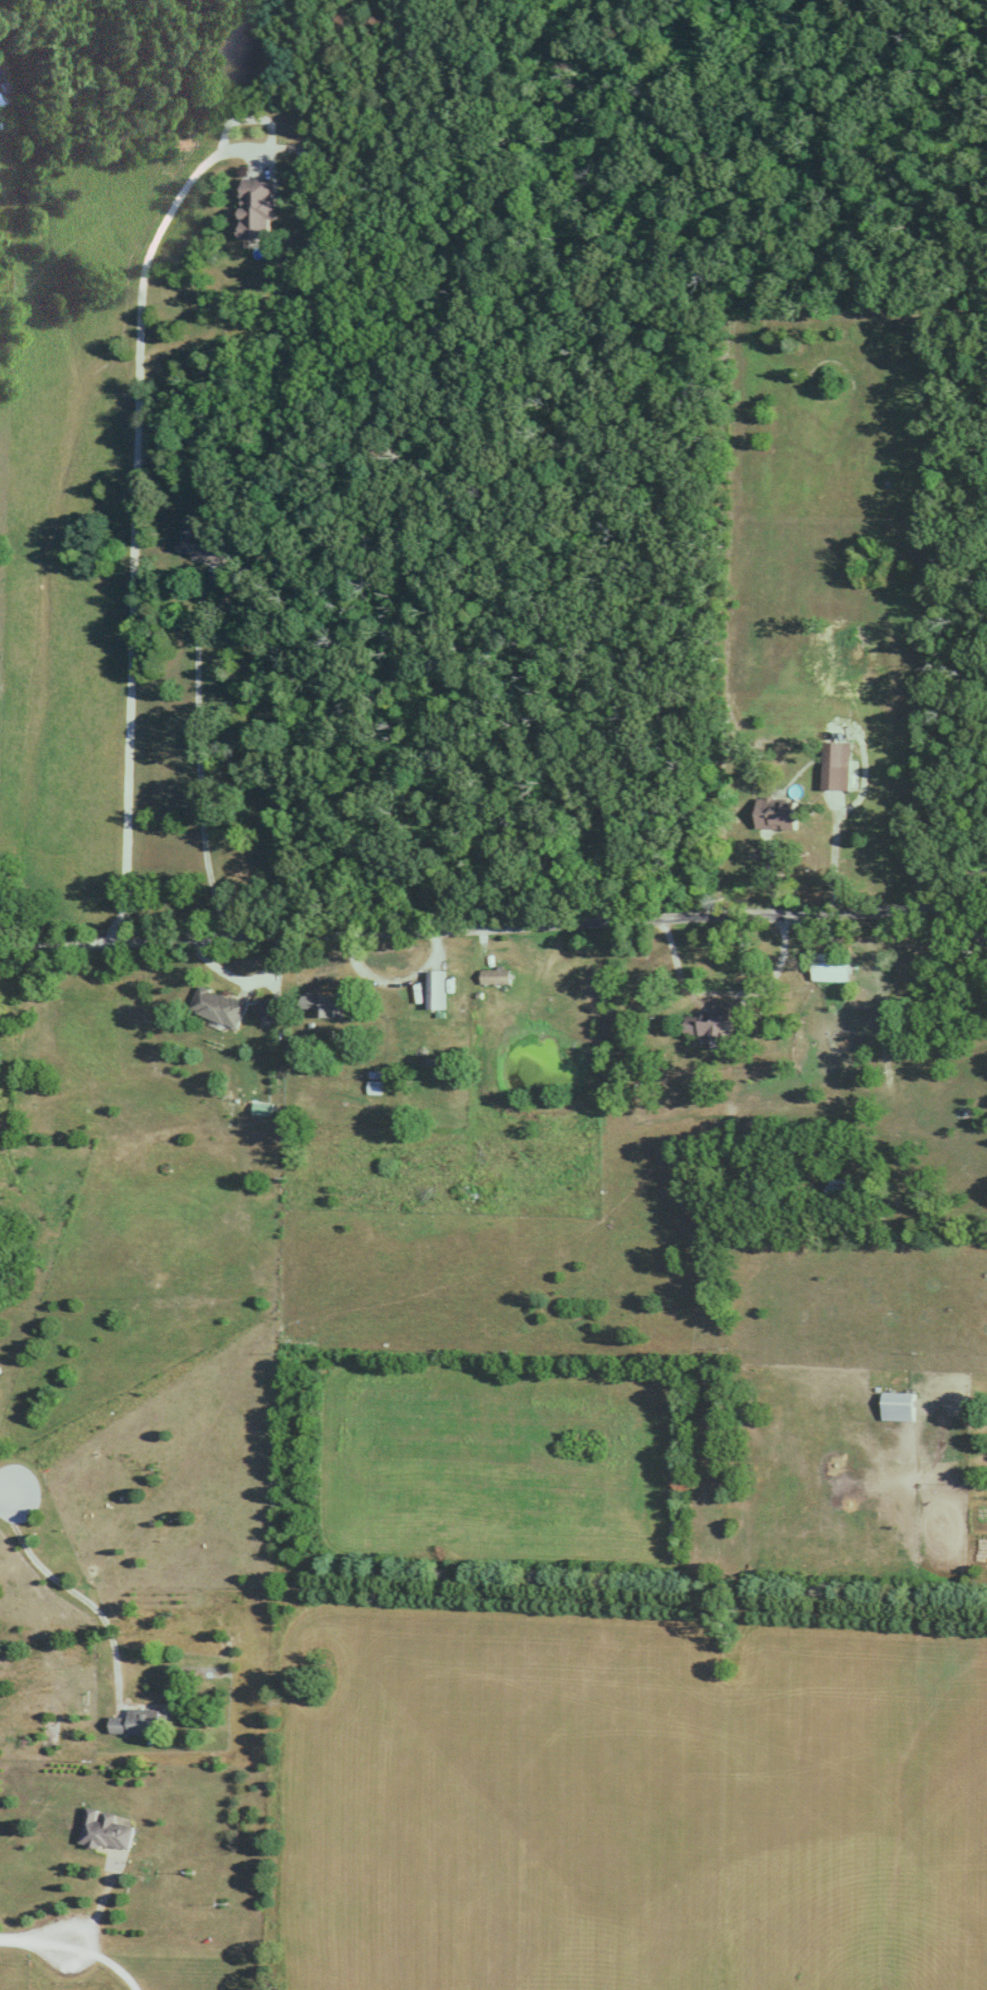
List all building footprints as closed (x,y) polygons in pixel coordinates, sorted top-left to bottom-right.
[(278,219),(278,178),(246,178),(246,239),(273,239),(273,219),(278,219)] [(232,541),(211,536),(214,522),(188,516),(179,552),(226,563),(232,541)] [(825,789),(853,789),(853,740),(825,740),(825,789)] [(800,797),(759,797),(759,829),(800,829),(800,797)] [(852,981),(852,953),(815,953),(815,981),(852,981)] [(513,969),(483,969),(483,983),(513,983),(513,969)] [(449,971),(432,971),(432,1009),(449,1009),(449,971)] [(250,1001),(201,986),(193,1012),(242,1026),(250,1001)] [(338,1009),(359,1009),(359,995),(306,995),(306,1008),(321,1008),(321,1016),(338,1016),(338,1009)] [(263,1018),(282,1018),(282,999),(263,999),(263,1018)] [(734,1001),(717,1000),(716,1018),(687,1017),(687,1037),(732,1039),(734,1001)] [(276,1115),(276,1103),(255,1103),(255,1115),(276,1115)] [(853,1202),(854,1179),(828,1178),(827,1202),(853,1202)] [(884,1393),(884,1421),(916,1421),(916,1393),(884,1393)] [(163,1734),(163,1724),(169,1724),(169,1709),(133,1709),(133,1716),(115,1716),(115,1734),(163,1734)] [(134,1849),(135,1825),(119,1824),(119,1812),(87,1811),(86,1847),(134,1849)]
